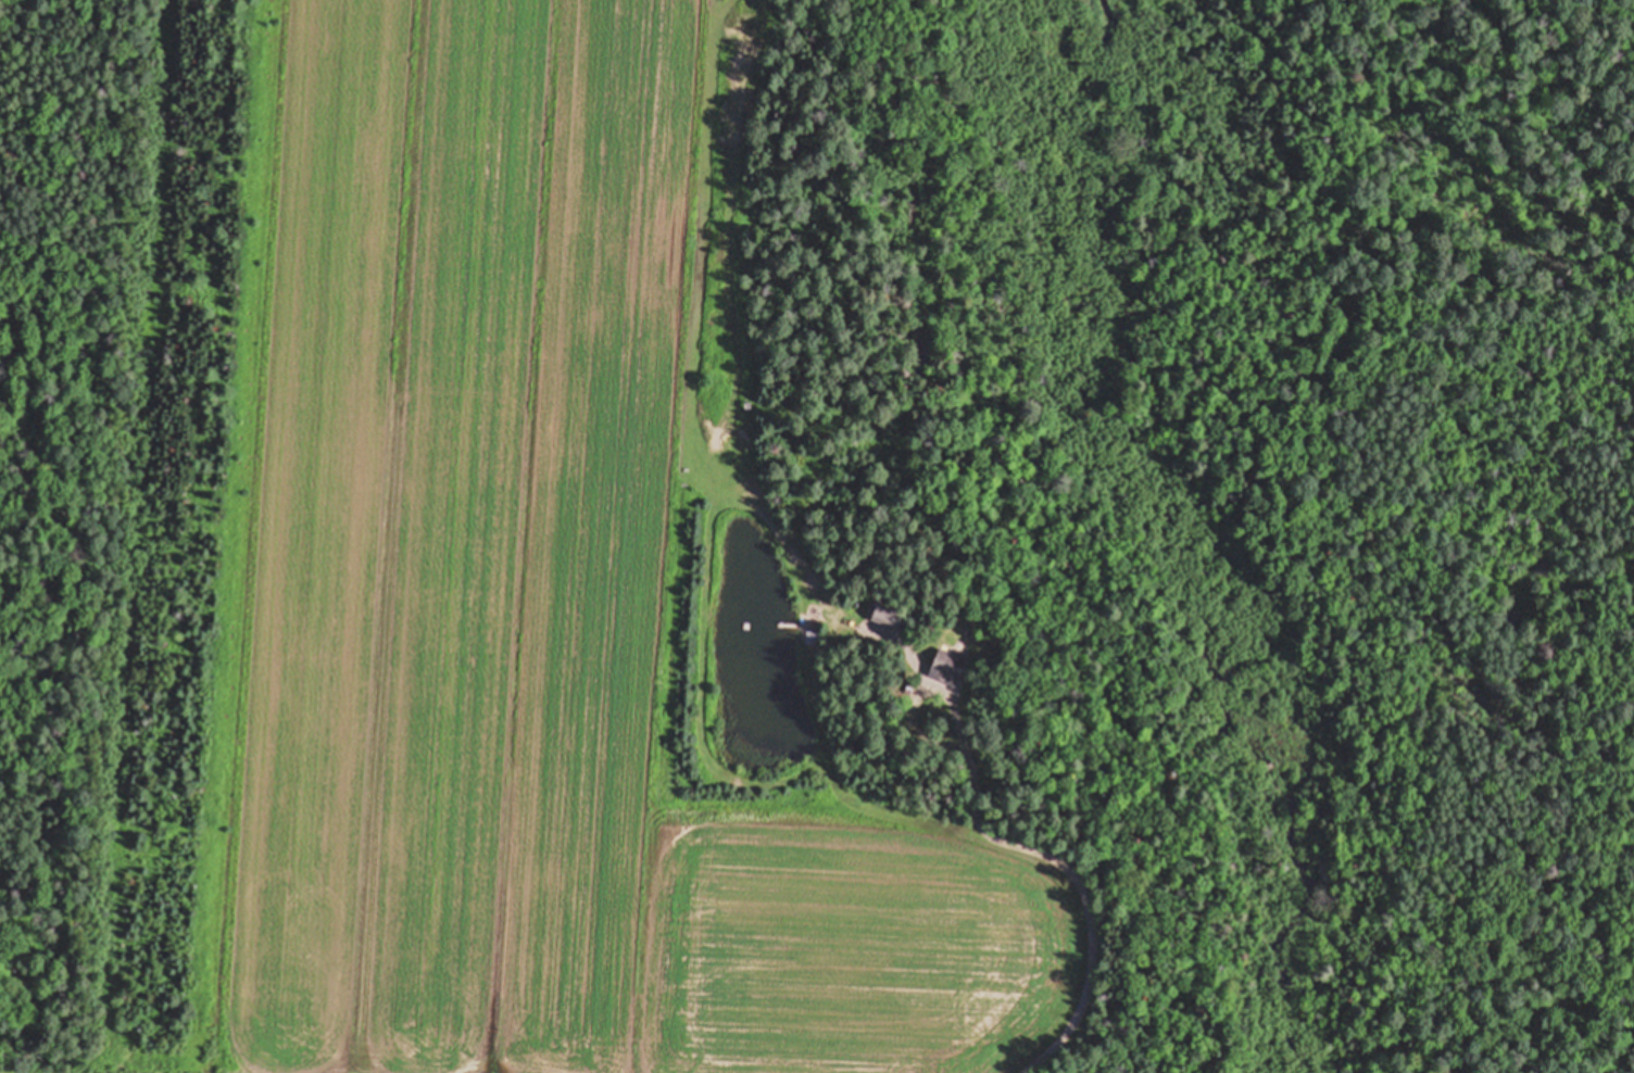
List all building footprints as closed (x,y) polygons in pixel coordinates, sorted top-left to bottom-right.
[(870,620),(897,631),(905,612),(878,601),(870,620)] [(928,675),(955,687),(967,661),(940,649),(928,675)]
